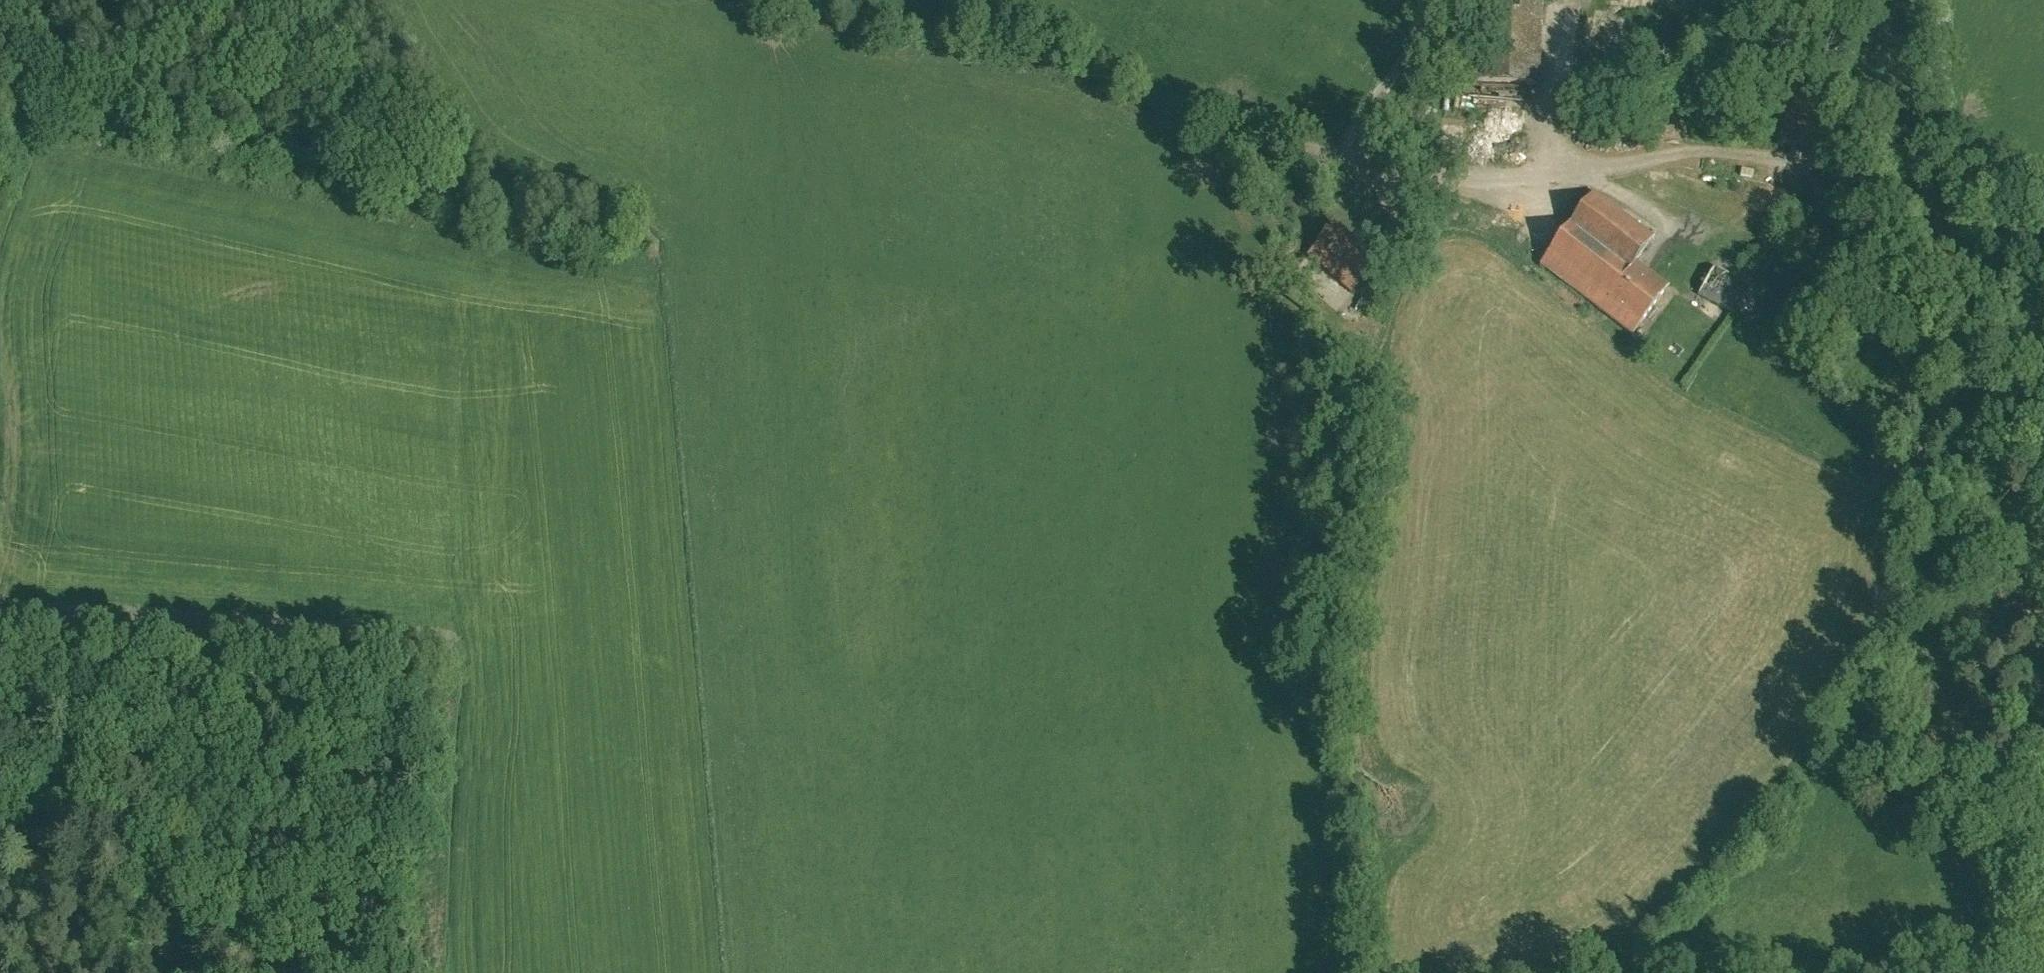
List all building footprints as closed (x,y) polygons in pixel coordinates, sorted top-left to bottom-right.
[(1481,1),(1478,82),(1521,83),(1538,83),(1541,4),(1481,1)] [(1541,264),(1632,333),(1667,287),(1635,262),(1654,237),(1595,192),(1541,264)] [(1355,244),(1349,238),(1333,225),(1316,246),(1309,255),(1352,292),(1360,283),(1377,263),(1355,244)] [(1698,295),(1736,315),(1752,285),(1714,265),(1698,295)] [(1365,296),(1357,305),(1363,310),(1371,302),(1365,296)]
